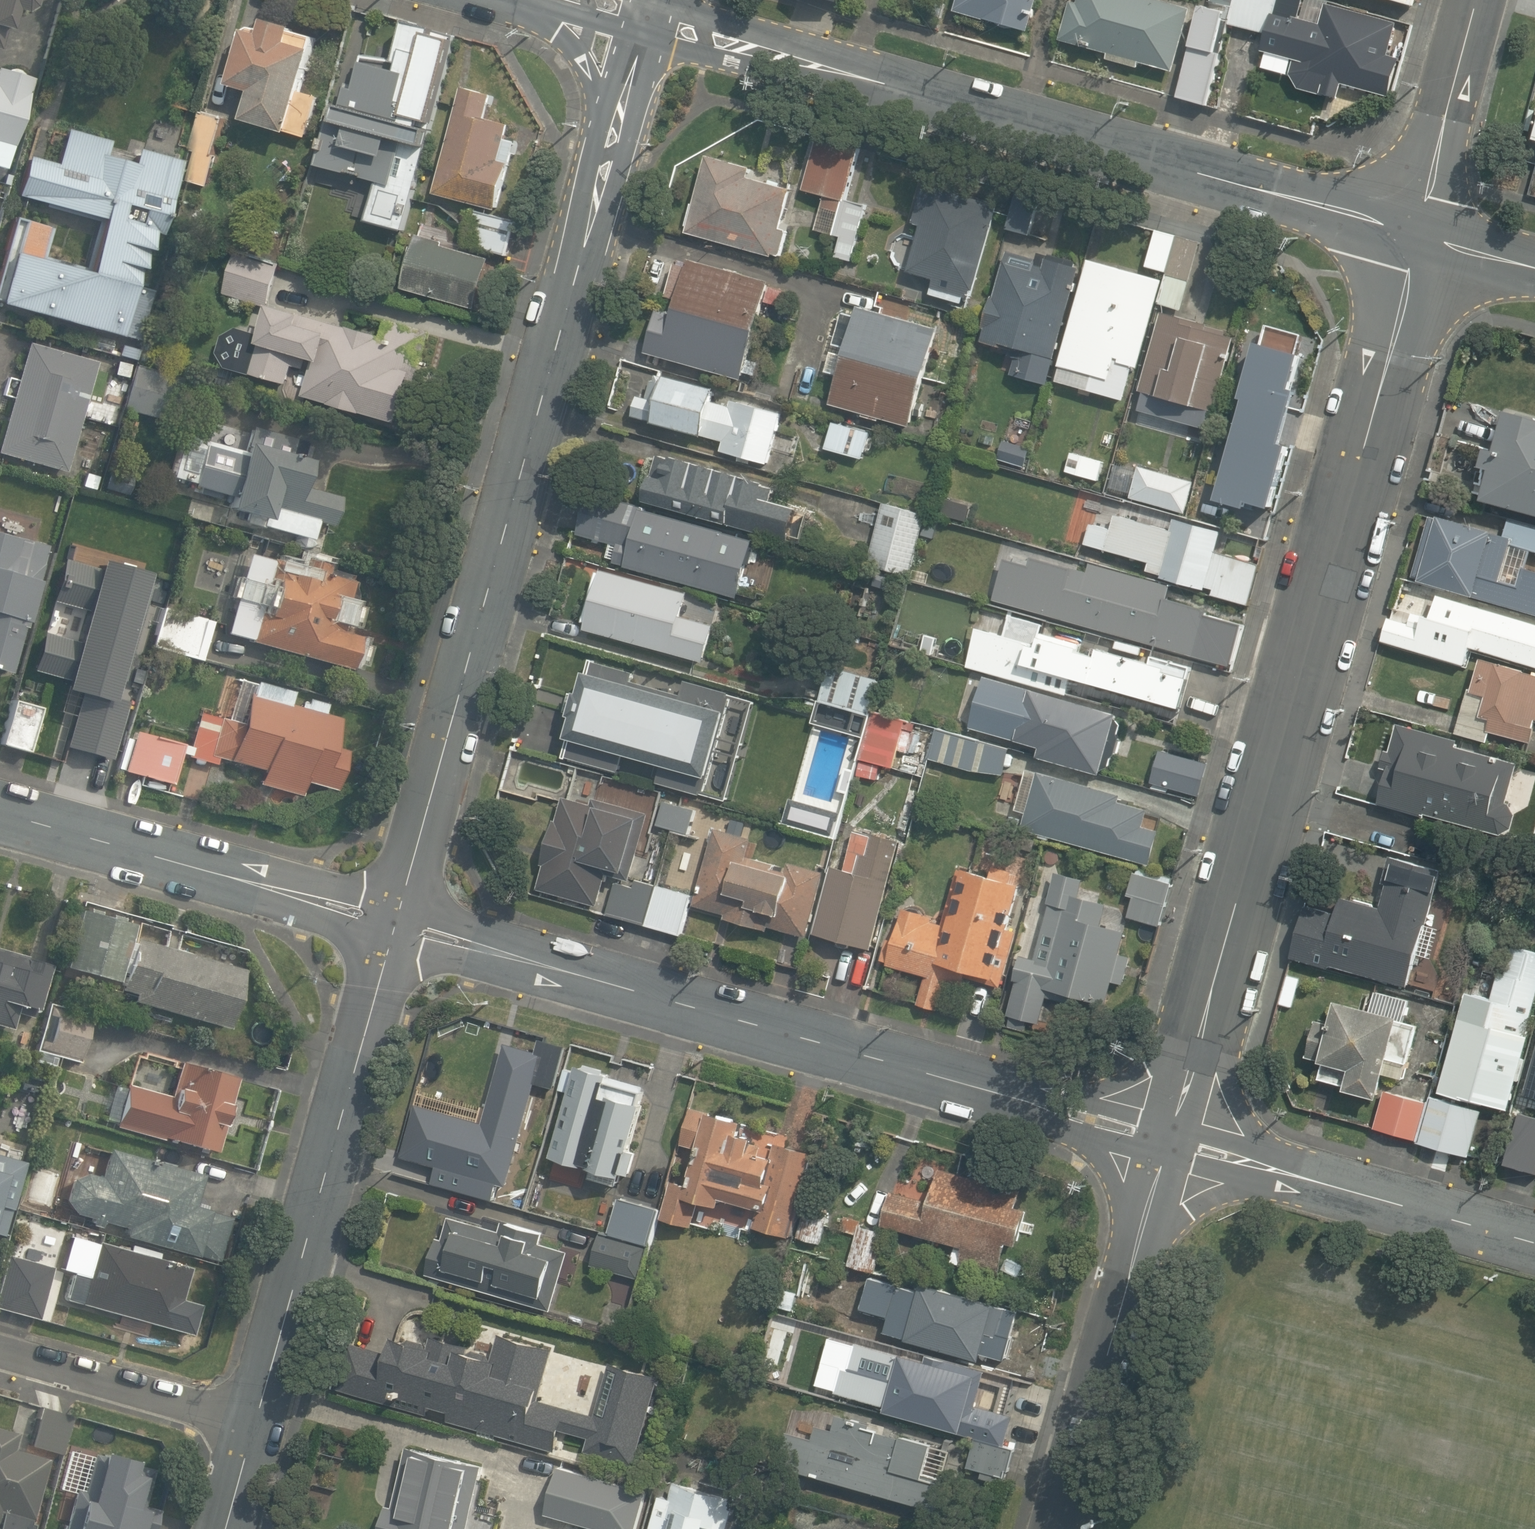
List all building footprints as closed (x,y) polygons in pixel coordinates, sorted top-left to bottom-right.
[(2,51),(8,31),(13,33),(19,13),(27,15),(37,9),(39,0),(0,0),(0,50),(2,51)] [(1031,32),(1040,0),(960,0),(957,12),(1031,32)] [(1175,71),(1191,8),(1162,0),(1080,0),(1079,2),(1073,1),(1063,41),(1110,54),(1108,60),(1139,68),(1141,62),(1175,71)] [(1209,106),(1230,24),(1275,36),(1282,10),(1299,15),(1303,0),(1210,0),(1208,8),(1204,7),(1179,98),(1209,106)] [(1398,23),(1327,3),(1321,25),(1287,15),(1275,57),(1294,62),(1291,74),(1299,88),(1340,100),(1344,85),(1390,97),(1400,59),(1389,56),(1398,23)] [(289,127),(305,132),(316,94),(300,88),(313,46),(309,45),(312,36),(292,30),(294,25),(266,16),(261,32),(242,27),(235,50),(239,51),(230,81),(253,88),(245,115),(288,129),(289,127)] [(322,137),(314,165),(392,185),(411,112),(436,118),(458,33),(414,22),(403,65),(364,55),(356,87),(347,85),(342,106),(335,104),(326,138),(322,137)] [(31,80),(0,70),(0,182),(31,80)] [(434,189),(497,206),(514,139),(503,136),(507,121),(485,115),(491,91),(461,84),(434,189)] [(189,174),(205,179),(211,155),(215,157),(226,116),(200,110),(190,148),(195,150),(189,174)] [(103,149),(106,138),(63,126),(53,162),(25,154),(14,192),(99,216),(84,269),(49,259),(50,255),(41,252),(49,224),(11,214),(0,254),(0,306),(115,338),(117,331),(135,336),(148,288),(141,286),(155,232),(163,234),(172,201),(167,200),(178,159),(135,147),(132,157),(103,149)] [(836,257),(852,261),(867,206),(847,201),(861,148),(819,137),(805,191),(825,196),(817,229),(842,236),(836,257)] [(689,233),(776,258),(777,255),(782,256),(789,230),(782,228),(793,189),(751,177),(753,169),(709,157),(696,204),(693,203),(687,226),(691,227),(689,233)] [(973,298),(999,207),(933,188),(932,192),(923,190),(913,226),(922,228),(909,272),(934,280),(930,294),(963,304),(966,296),(973,298)] [(1008,229),(1032,235),(1042,199),(1018,193),(1008,229)] [(468,247),(508,257),(517,222),(477,212),(468,247)] [(1054,378),(1123,399),(1133,364),(1138,365),(1157,301),(1180,308),(1199,240),(1156,228),(1146,263),(1166,269),(1164,279),(1089,257),(1054,378)] [(401,287),(474,307),(488,256),(441,244),(442,239),(417,232),(401,287)] [(1038,260),(1007,252),(995,299),(991,298),(983,328),(986,329),(982,342),(1017,351),(1011,375),(1048,385),(1080,269),(1076,267),(1077,262),(1040,252),(1038,260)] [(226,295),(268,307),(279,271),(237,259),(226,295)] [(648,352),(744,380),(746,373),(756,376),(760,362),(752,359),(768,302),(787,307),(791,292),(770,286),(771,283),(690,260),(688,267),(677,264),(668,296),(679,300),(675,315),(660,311),(648,352)] [(312,365),(303,396),(392,422),(398,424),(411,381),(417,382),(432,332),(387,319),(382,336),(273,304),(265,333),(240,328),(225,336),(212,383),(230,388),(235,371),(289,386),(296,360),(312,365)] [(938,329),(856,307),(853,318),(842,315),(834,345),(844,348),(841,357),(832,354),(826,375),(838,378),(830,405),(910,427),(913,417),(925,420),(929,404),(918,401),(938,329)] [(1141,390),(1215,411),(1236,338),(1227,336),(1228,331),(1163,313),(1141,390)] [(1296,352),(1301,333),(1267,323),(1261,343),(1255,341),(1239,397),(1243,398),(1216,498),(1245,507),(1247,500),(1271,507),(1289,444),(1282,442),(1296,389),(1291,387),(1301,353),(1296,352)] [(61,467),(92,358),(25,339),(0,427),(0,450),(61,467)] [(129,363),(114,358),(110,370),(125,375),(129,363)] [(124,410),(169,422),(181,376),(136,365),(124,410)] [(949,382),(962,386),(966,374),(953,370),(949,382)] [(726,452),(771,464),(785,414),(735,401),(733,411),(714,406),(718,390),(659,375),(657,381),(654,380),(649,398),(640,396),(634,419),(705,438),(706,433),(729,440),(726,452)] [(1480,498),(1534,513),(1534,416),(1505,408),(1494,447),(1484,444),(1479,464),(1489,467),(1480,498)] [(830,447),(841,451),(842,448),(845,449),(846,446),(853,448),(858,431),(836,424),(830,447)] [(291,437),(248,425),(236,467),(218,462),(210,489),(228,494),(224,508),(243,514),(241,522),(261,528),(263,520),(277,524),(281,510),(329,524),(337,499),(300,489),(307,462),(286,456),(291,437)] [(996,455),(1027,464),(1032,446),(1001,437),(996,455)] [(1066,470),(1099,478),(1104,459),(1071,450),(1066,470)] [(646,502),(791,542),(792,540),(803,543),(812,512),(773,501),(777,489),(659,456),(646,502)] [(1130,494),(1184,510),(1193,479),(1138,463),(1137,469),(1115,462),(1109,483),(1131,489),(1130,494)] [(80,482),(93,487),(97,474),(84,470),(80,482)] [(106,488),(129,494),(134,476),(110,470),(106,488)] [(626,567),(739,598),(756,539),(644,509),(645,506),(590,491),(578,535),(617,546),(614,560),(628,563),(626,567)] [(942,517),(966,523),(972,502),(948,496),(942,517)] [(911,576),(927,516),(884,505),(868,568),(880,571),(876,585),(892,589),(896,572),(911,576)] [(1089,519),(1083,541),(1146,559),(1144,567),(1161,572),(1160,575),(1202,587),(1204,582),(1212,585),(1210,588),(1248,599),(1259,560),(1216,547),(1222,528),(1172,514),(1169,525),(1115,509),(1110,525),(1089,519)] [(1500,582),(1512,538),(1449,520),(1450,517),(1428,511),(1408,580),(1534,616),(1534,589),(1522,586),(1521,588),(1500,582)] [(11,673),(23,627),(28,628),(41,580),(38,579),(47,545),(30,540),(25,559),(15,556),(19,540),(0,535),(0,670),(11,673)] [(1005,556),(993,597),(1196,654),(1209,607),(1168,595),(1171,583),(1091,560),(1089,569),(1033,553),(1030,563),(1005,556)] [(239,607),(231,637),(330,664),(353,583),(327,575),(330,564),(306,558),(303,569),(271,560),(257,612),(239,607)] [(82,697),(67,748),(113,760),(129,703),(116,700),(121,681),(125,683),(152,585),(149,584),(151,576),(103,562),(101,571),(65,560),(54,603),(89,613),(80,644),(45,634),(34,672),(70,682),(67,692),(82,697)] [(586,630),(706,663),(716,626),(682,617),(688,594),(603,571),(602,573),(598,572),(585,622),(588,623),(586,630)] [(163,604),(167,592),(154,589),(150,601),(163,604)] [(1534,668),(1534,623),(1434,594),(1427,618),(1411,613),(1408,624),(1389,619),(1381,644),(1466,668),(1471,650),(1534,668)] [(151,645),(198,660),(210,621),(162,607),(151,645)] [(977,624),(965,663),(1065,691),(1070,674),(1184,706),(1192,676),(1188,675),(1191,664),(1152,653),(1149,661),(1101,647),(1100,649),(1090,646),(1088,651),(1081,649),(1082,645),(1080,645),(1081,640),(1042,629),(1044,621),(1009,611),(1003,631),(977,624)] [(574,714),(563,753),(619,769),(624,751),(662,761),(657,779),(702,791),(707,774),(712,776),(731,709),(727,707),(732,689),(684,676),(680,691),(632,677),(635,667),(591,655),(582,690),(579,689),(579,691),(570,689),(564,708),(573,711),(572,714),(574,714)] [(1532,743),(1534,731),(1534,727),(1534,726),(1534,673),(1482,658),(1473,688),(1469,687),(1457,733),(1488,742),(1491,732),(1532,743)] [(1099,771),(1101,767),(1109,764),(1112,755),(1116,752),(1120,735),(1117,729),(1120,720),(1115,715),(1117,710),(984,673),(970,725),(1040,744),(1037,754),(1099,771)] [(258,779),(299,790),(303,778),(334,786),(344,747),(329,743),(337,713),(320,709),(323,699),(305,694),(303,699),(298,698),(297,704),(286,701),(289,689),(236,675),(227,711),(240,715),(239,719),(197,708),(187,743),(132,729),(121,768),(169,780),(177,748),(186,750),(185,753),(214,761),(216,753),(261,765),(258,779)] [(8,696),(0,723),(0,742),(25,749),(38,704),(8,696)] [(817,696),(810,720),(862,735),(869,710),(817,696)] [(856,772),(875,777),(879,761),(891,765),(903,719),(872,711),(859,757),(856,772)] [(1426,814),(1501,834),(1513,828),(1517,814),(1512,803),(1508,802),(1519,763),(1456,746),(1458,739),(1399,723),(1391,751),(1387,750),(1383,767),(1390,769),(1380,804),(1425,816),(1426,814)] [(970,767),(1003,771),(1009,746),(937,725),(928,755),(970,767)] [(1153,782),(1201,795),(1209,762),(1162,749),(1153,782)] [(938,773),(941,761),(928,758),(925,770),(938,773)] [(848,790),(854,767),(844,764),(838,787),(848,790)] [(1022,827),(1149,862),(1159,826),(1143,821),(1147,806),(1118,798),(1120,791),(1027,766),(1015,808),(1026,811),(1022,827)] [(606,912),(680,932),(691,892),(631,875),(649,811),(592,795),(590,801),(562,794),(556,818),(553,817),(540,861),(543,862),(536,886),(597,903),(606,872),(616,874),(606,912)] [(693,809),(696,800),(684,797),(681,806),(664,801),(657,826),(689,835),(696,810),(693,809)] [(847,815),(795,800),(788,825),(840,840),(847,815)] [(1018,832),(1021,819),(1010,817),(1007,829),(1018,832)] [(768,923),(806,934),(824,870),(789,860),(786,871),(771,867),(773,861),(747,854),(751,837),(714,826),(693,903),(726,912),(724,916),(767,928),(768,923)] [(813,931),(871,946),(899,839),(854,828),(844,867),(831,864),(813,931)] [(1033,852),(1037,839),(1017,834),(1013,847),(1033,852)] [(1331,965),(1408,986),(1440,871),(1389,857),(1386,868),(1391,869),(1380,907),(1342,896),(1337,914),(1306,905),(1292,957),(1330,968),(1331,965)] [(917,1003),(938,1008),(946,980),(964,985),(967,976),(1000,985),(1016,928),(1010,927),(1022,883),(1010,880),(1013,869),(994,863),(991,874),(964,866),(964,868),(958,867),(943,922),(932,919),(933,914),(903,906),(894,938),(886,936),(880,961),(925,973),(917,1003)] [(1126,913),(1159,923),(1171,878),(1133,867),(1126,891),(1132,892),(1126,913)] [(1007,1013),(1039,1021),(1045,993),(1050,994),(1052,986),(1106,999),(1111,979),(1123,981),(1130,952),(1119,950),(1125,926),(1100,921),(1105,900),(1078,894),(1082,876),(1054,870),(1034,956),(1018,952),(1012,977),(1015,977),(1007,1013)] [(77,949),(111,958),(122,917),(88,908),(77,949)] [(129,996),(224,1022),(240,964),(130,934),(116,984),(131,988),(129,996)] [(11,1027),(15,1011),(33,1016),(49,958),(43,957),(42,959),(23,954),(24,952),(0,946),(0,1024),(11,1027)] [(1509,1109),(1534,1007),(1534,952),(1514,946),(1507,974),(1499,972),(1493,997),(1465,990),(1439,1091),(1509,1109)] [(1279,1004),(1292,1007),(1300,977),(1287,973),(1279,1004)] [(1346,1087),(1378,1096),(1384,1073),(1403,1078),(1418,1022),(1402,1018),(1408,997),(1375,988),(1370,1006),(1335,997),(1329,1021),(1315,1017),(1305,1054),(1323,1059),(1319,1076),(1347,1083),(1346,1087)] [(51,1003),(38,1049),(78,1060),(91,1014),(51,1003)] [(436,1167),(509,1187),(538,1082),(557,1088),(568,1047),(543,1040),(539,1052),(507,1044),(486,1123),(451,1113),(436,1167)] [(48,1095),(59,1058),(36,1051),(33,1061),(18,1057),(10,1084),(48,1095)] [(227,1100),(234,1073),(176,1058),(167,1092),(124,1080),(113,1123),(160,1135),(160,1133),(214,1148),(221,1120),(224,1121),(230,1101),(227,1100)] [(1534,1096),(1534,1058),(1525,1094),(1534,1096)] [(605,1070),(587,1065),(586,1069),(578,1066),(553,1157),(594,1169),(591,1179),(619,1187),(623,1173),(631,1175),(637,1154),(629,1152),(647,1087),(604,1075),(605,1070)] [(1419,1088),(1430,1091),(1433,1078),(1423,1075),(1419,1088)] [(1373,1123),(1415,1135),(1425,1098),(1383,1086),(1373,1123)] [(1417,1141),(1467,1154),(1480,1105),(1430,1092),(1417,1141)] [(756,1228),(793,1237),(814,1153),(776,1143),(773,1156),(753,1151),(756,1138),(742,1134),(745,1121),(695,1108),(685,1144),(700,1148),(693,1175),(696,1176),(694,1186),(675,1181),(665,1218),(695,1226),(702,1201),(722,1206),(724,1198),(762,1208),(756,1228)] [(1534,1173),(1534,1117),(1519,1113),(1505,1165),(1534,1173)] [(124,1235),(219,1261),(232,1217),(205,1210),(206,1204),(194,1201),(201,1174),(109,1148),(101,1176),(84,1172),(72,1178),(66,1200),(75,1212),(92,1217),(91,1223),(101,1226),(102,1220),(126,1227),(124,1235)] [(3,1235),(24,1162),(0,1155),(0,1234),(3,1235)] [(949,1260),(997,1273),(1006,1239),(1019,1242),(1028,1207),(1016,1204),(1020,1187),(940,1166),(932,1198),(891,1188),(882,1222),(954,1241),(949,1260)] [(609,1228),(650,1240),(660,1205),(619,1194),(609,1228)] [(797,1236),(822,1243),(829,1216),(804,1210),(797,1236)] [(849,1265),(877,1272),(888,1232),(863,1226),(865,1220),(847,1216),(843,1230),(858,1234),(849,1265)] [(531,1303),(555,1309),(571,1251),(543,1243),(546,1232),(505,1221),(502,1231),(451,1217),(445,1239),(439,1238),(429,1275),(516,1299),(515,1304),(530,1308),(531,1303)] [(600,1229),(591,1263),(636,1275),(645,1242),(600,1229)] [(65,1298),(172,1328),(189,1267),(98,1241),(89,1272),(81,1270),(81,1273),(73,1271),(65,1298)] [(0,1264),(0,1304),(37,1313),(49,1262),(3,1251),(0,1264)] [(873,1329),(982,1361),(985,1353),(1006,1359),(1020,1312),(924,1284),(922,1292),(900,1285),(892,1312),(879,1308),(873,1329)] [(781,1307),(796,1310),(800,1293),(785,1289),(781,1307)] [(637,1463),(660,1377),(609,1363),(595,1414),(539,1399),(553,1347),(500,1333),(493,1356),(468,1349),(469,1345),(432,1335),(430,1343),(394,1334),(389,1352),(349,1341),(335,1392),(556,1451),(561,1430),(589,1438),(586,1449),(637,1463)] [(962,1434),(1006,1446),(1014,1417),(977,1407),(987,1371),(928,1355),(927,1361),(858,1342),(851,1368),(845,1367),(838,1393),(889,1406),(887,1412),(962,1432),(962,1434)] [(780,1465),(941,1512),(948,1485),(925,1478),(935,1443),(903,1434),(902,1438),(874,1430),(876,1424),(840,1413),(835,1431),(817,1426),(813,1439),(789,1432),(780,1465)] [(31,1518),(32,1519),(49,1458),(13,1448),(17,1432),(0,1428),(0,1528),(28,1528),(31,1518)] [(487,1462),(410,1443),(395,1502),(388,1501),(381,1528),(471,1528),(487,1462)] [(982,1476),(1005,1483),(1014,1452),(978,1443),(970,1467),(983,1471),(982,1476)] [(137,1467),(100,1457),(95,1475),(65,1466),(47,1528),(120,1528),(137,1467)] [(612,1528),(635,1528),(647,1487),(560,1464),(547,1512),(612,1528)] [(739,1498),(678,1482),(674,1498),(662,1494),(652,1528),(731,1528),(739,1498)]
